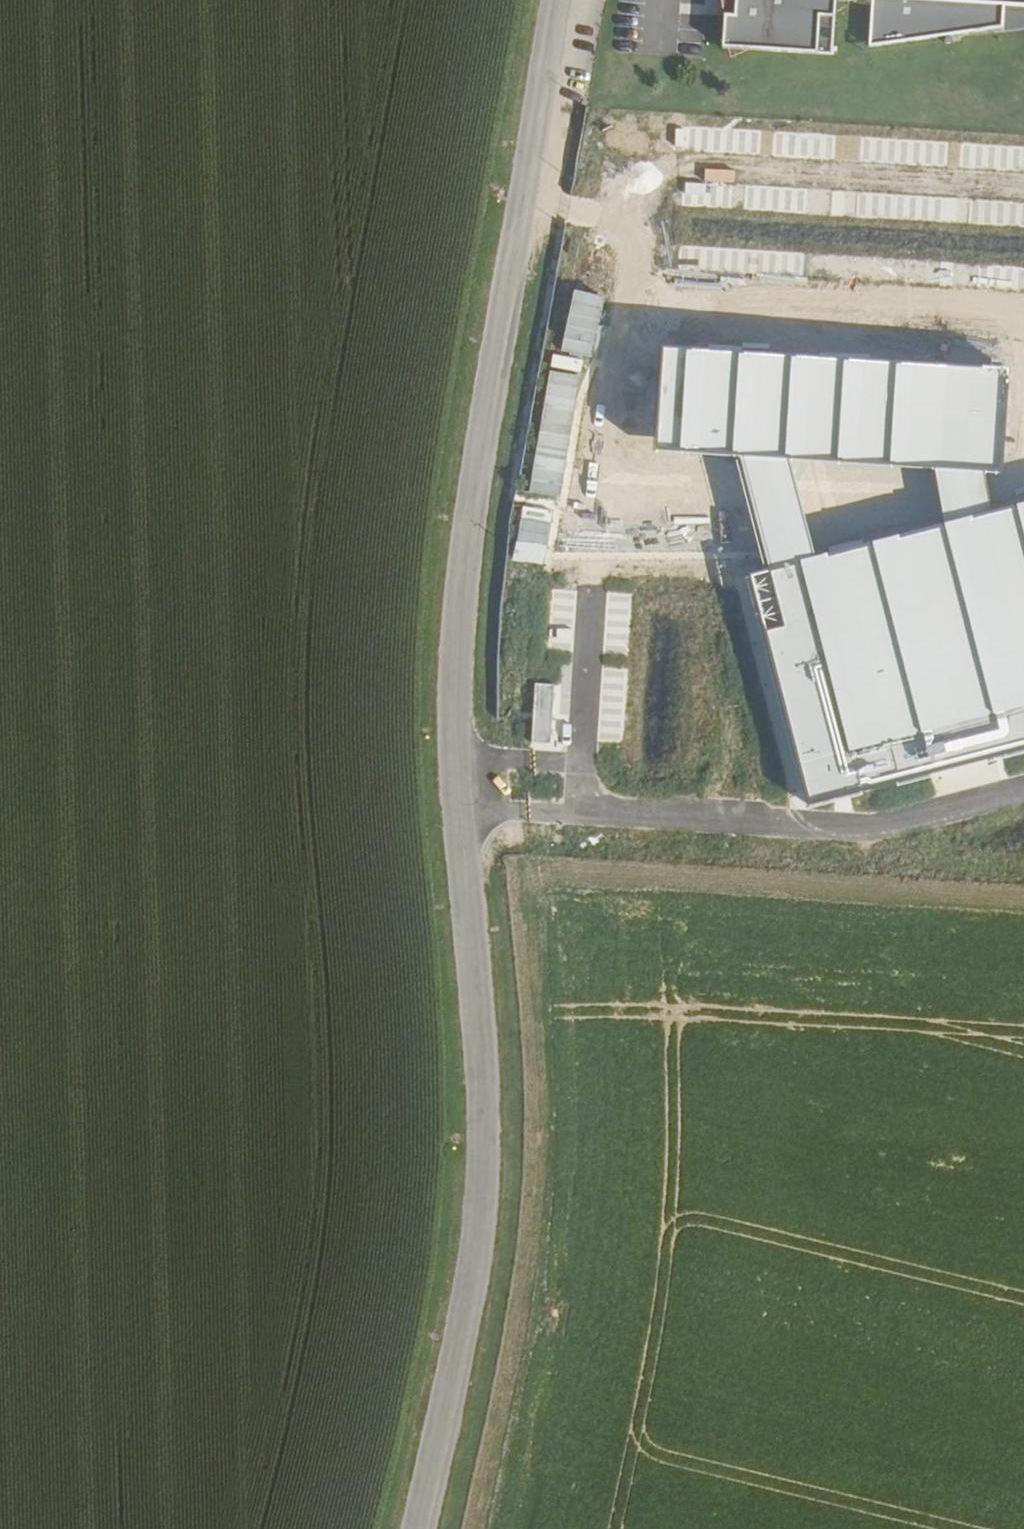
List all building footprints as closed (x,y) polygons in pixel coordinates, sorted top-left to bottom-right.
[(740,18),(729,17),(728,49),(835,54),(837,0),(740,0),(740,18)] [(871,46),(1001,27),(1002,7),(1023,7),(1023,0),(872,0),(871,46)] [(1007,368),(662,346),(655,451),(789,459),(935,468),(983,471),(1000,472),(1007,368)] [(815,556),(789,459),(740,456),(769,568),(815,556)] [(990,511),(983,471),(935,468),(945,523),(990,511)] [(737,576),(796,803),(1023,744),(1023,502),(990,511),(945,523),(815,556),(769,568),(737,576)] [(545,685),(535,684),(532,742),(550,743),(550,739),(553,685),(545,685)]
